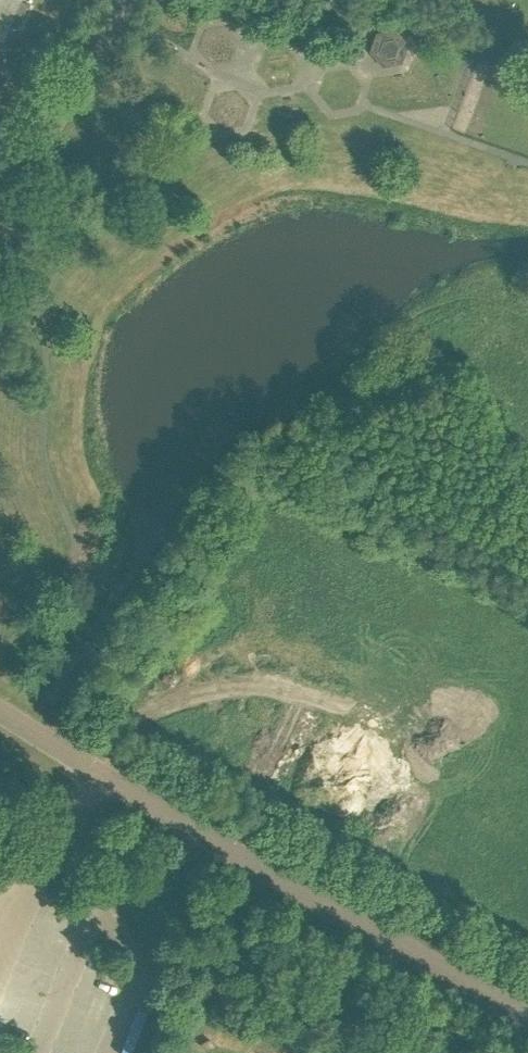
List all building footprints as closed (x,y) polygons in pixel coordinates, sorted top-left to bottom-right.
[(23,2),(17,0),(0,0),(0,27),(12,31),(16,21),(22,23),(29,5),(23,2)] [(12,31),(0,27),(0,61),(4,50),(10,52),(18,34),(12,31)]
